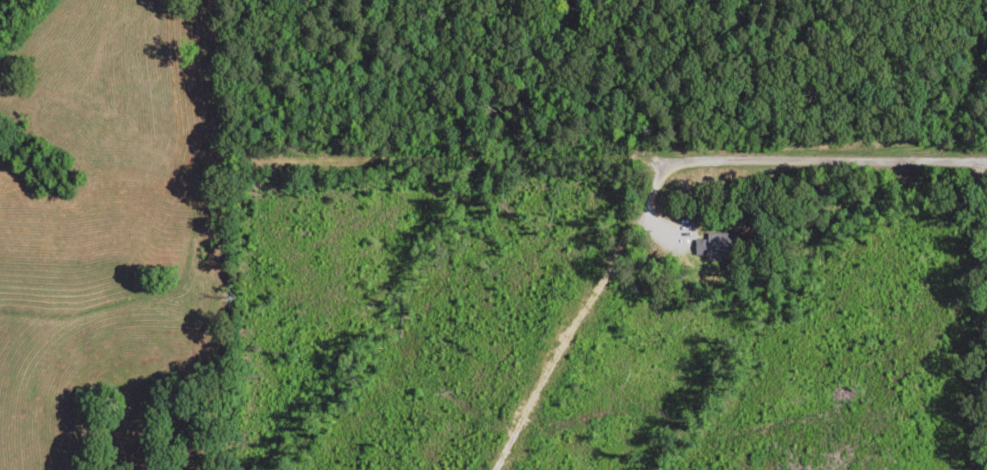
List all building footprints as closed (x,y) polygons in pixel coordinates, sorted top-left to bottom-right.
[(732,233),(697,233),(697,255),(732,255),(732,233)]
